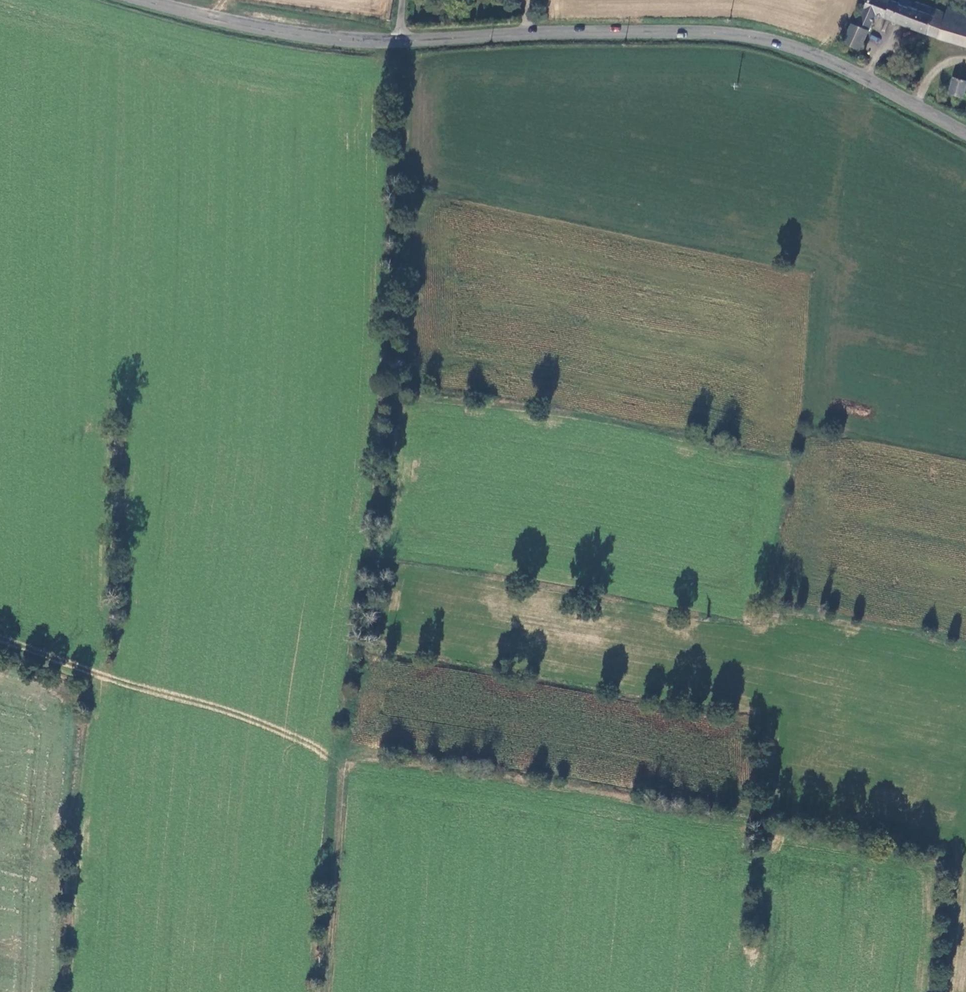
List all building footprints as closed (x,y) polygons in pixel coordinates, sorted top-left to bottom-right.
[(839,41),(860,50),(877,11),(965,46),(965,12),(943,3),(941,9),(918,0),(894,0),(894,1),(892,0),(864,0),(855,18),(851,15),(839,41)] [(963,98),(965,88),(965,80),(964,79),(965,77),(965,74),(965,71),(962,69),(958,70),(956,73),(955,76),(951,76),(947,95),(963,98)]
